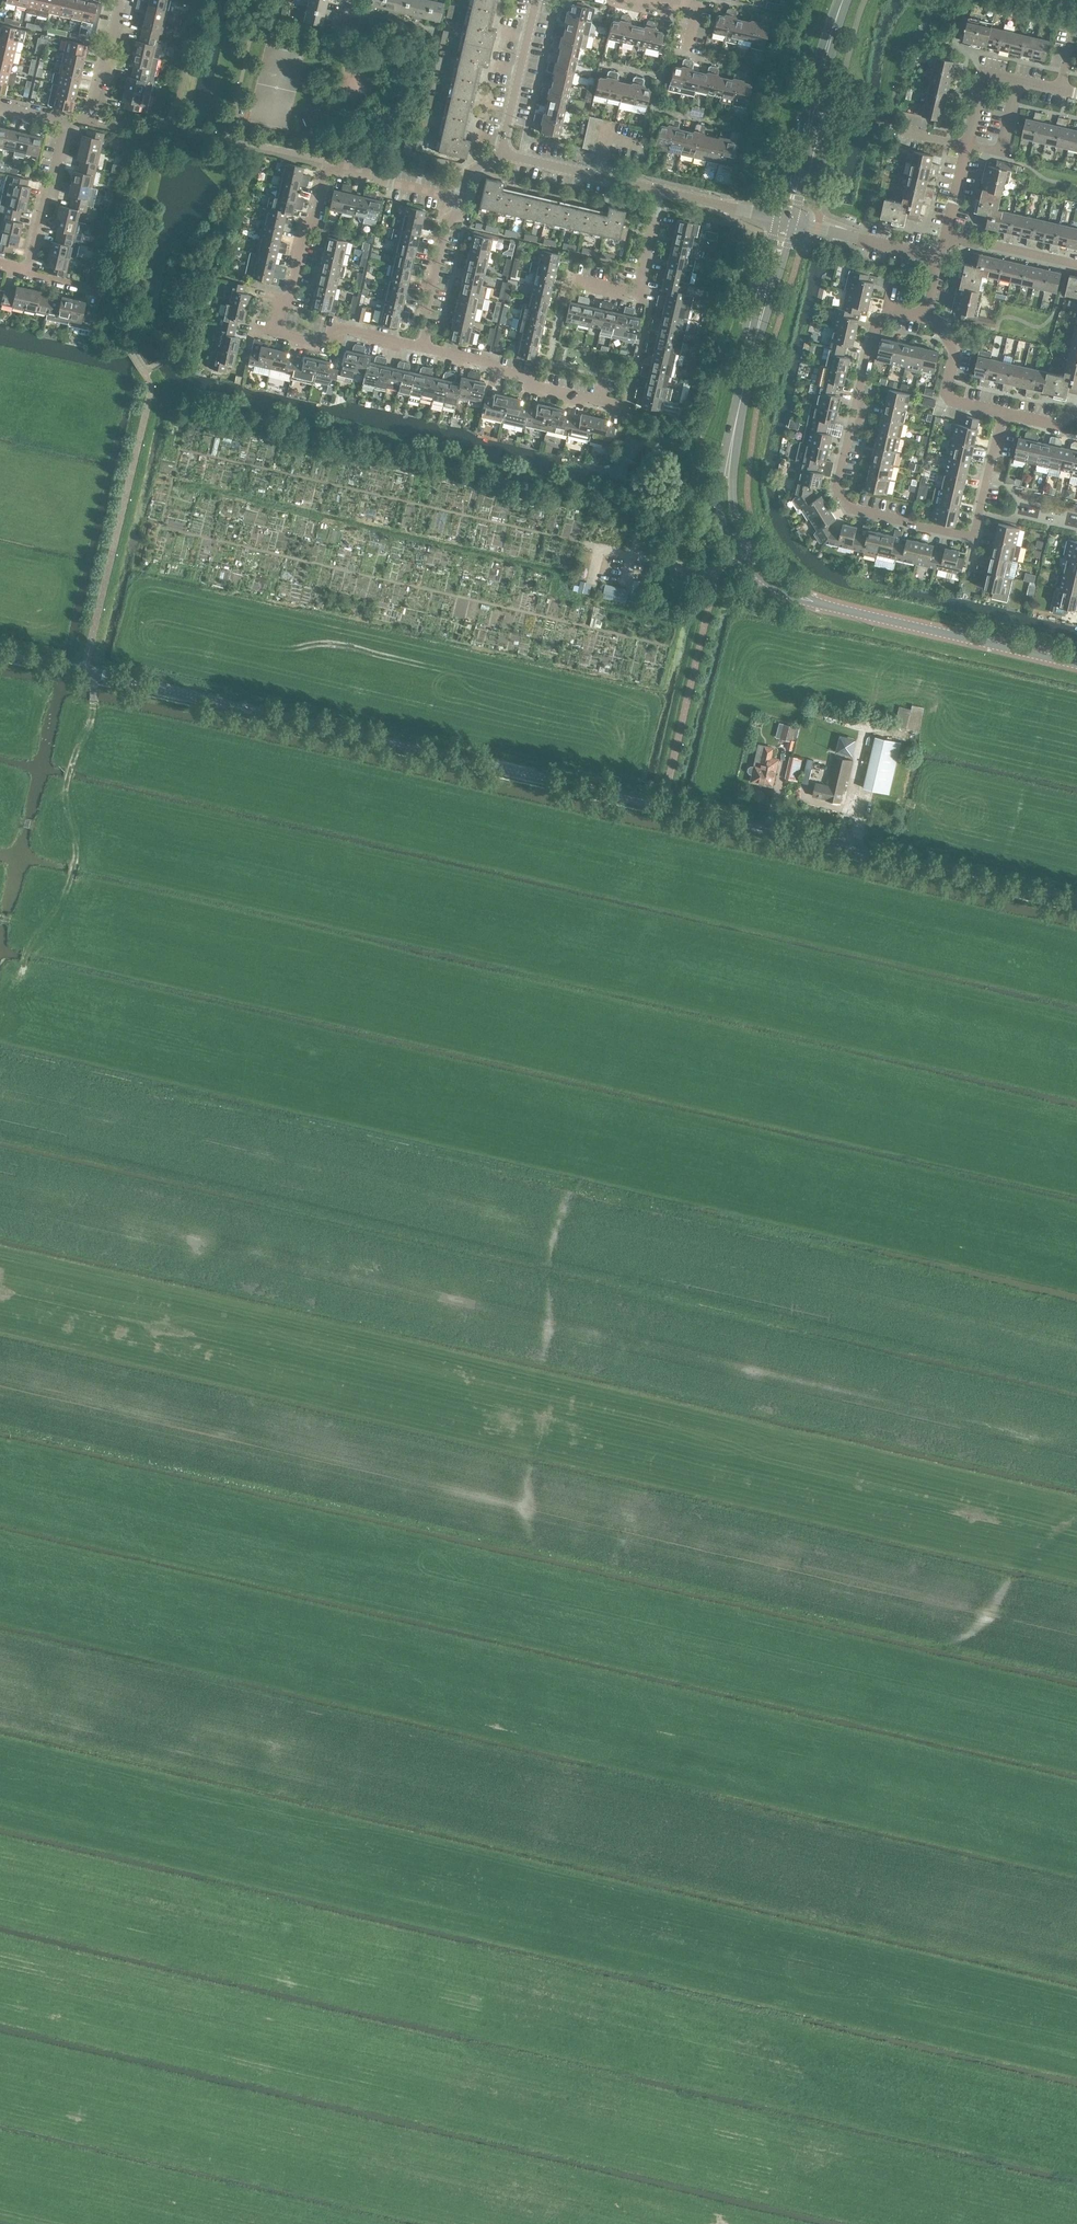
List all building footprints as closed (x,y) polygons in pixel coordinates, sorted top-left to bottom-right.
[(40,0),(29,0),(27,7),(26,12),(37,15),(40,0)] [(49,13),(52,0),(40,0),(37,15),(48,17),(49,13)] [(63,0),(52,0),(49,13),(60,15),(63,0)] [(75,0),(63,0),(60,15),(71,18),(75,0)] [(86,0),(75,0),(71,18),(81,20),(86,0)] [(89,0),(86,0),(81,20),(93,23),(97,2),(89,0)] [(170,0),(149,0),(148,6),(145,5),(146,1),(141,0),(138,0),(137,4),(167,11),(170,0)] [(327,2),(319,0),(306,0),(306,1),(308,2),(306,9),(333,15),(334,11),(326,9),(327,2)] [(383,0),(371,0),(369,7),(373,8),(374,6),(381,8),(383,0)] [(395,0),(383,0),(381,8),(389,9),(388,12),(392,13),(395,0)] [(407,0),(395,0),(392,13),(397,14),(397,11),(405,13),(407,0)] [(420,0),(407,0),(405,13),(412,15),(411,17),(415,18),(420,0)] [(432,0),(420,0),(415,18),(420,19),(420,16),(428,18),(432,0)] [(428,18),(435,20),(434,22),(439,23),(444,3),(437,1),(437,0),(432,0),(428,18)] [(468,110),(479,63),(488,65),(490,58),(489,58),(494,38),(496,31),(487,29),(494,0),(472,0),(441,134),(440,140),(435,139),(432,150),(466,157),(468,147),(469,147),(471,140),(462,138),(468,110)] [(164,22),(167,11),(137,4),(136,8),(144,10),(145,6),(148,6),(145,18),(164,22)] [(560,12),(559,15),(586,21),(589,8),(572,4),(570,5),(569,10),(567,11),(562,10),(560,12)] [(726,36),(732,9),(729,8),(727,9),(725,14),(723,15),(719,14),(716,16),(713,33),(726,36)] [(332,20),(333,15),(306,9),(305,17),(302,16),(301,21),(322,25),(323,18),(332,20)] [(737,44),(738,39),(743,20),(737,19),(735,16),(736,12),(735,9),(732,9),(726,36),(724,41),(737,44)] [(620,42),(627,15),(624,14),(621,15),(620,20),(618,21),(613,20),(611,22),(607,38),(620,42)] [(751,42),(757,15),(754,14),(752,15),(751,20),(749,21),(743,20),(738,39),(751,42)] [(592,22),(586,21),(559,15),(558,18),(560,20),(564,21),(566,23),(564,29),(589,35),(592,22)] [(633,44),(637,26),(631,24),(630,22),(631,18),(630,15),(627,15),(620,42),(633,44)] [(761,15),(757,15),(751,42),(750,47),(763,50),(768,28),(767,26),(762,24),(761,22),(762,18),(761,15)] [(987,46),(991,27),(992,23),(962,16),(959,32),(965,33),(963,41),(987,46)] [(162,34),(164,22),(145,18),(141,36),(158,39),(159,34),(162,34)] [(646,47),(652,21),(649,20),(647,21),(646,26),(644,27),(637,26),(633,44),(638,46),(637,51),(645,53),(646,47)] [(655,21),(652,21),(646,47),(659,50),(663,34),(662,31),(657,30),(656,28),(657,23),(655,21)] [(18,41),(23,42),(26,30),(0,25),(0,36),(18,41)] [(998,49),(1002,30),(991,27),(987,46),(998,49)] [(586,48),(589,35),(564,29),(563,35),(561,37),(556,36),(554,37),(553,40),(580,46),(586,48)] [(1010,51),(1014,32),(1002,30),(998,49),(1010,51)] [(1021,54),(1025,35),(1014,32),(1010,51),(1021,54)] [(1033,57),(1037,38),(1025,35),(1021,54),(1033,57)] [(18,41),(0,36),(0,48),(15,51),(18,41)] [(157,43),(158,39),(141,36),(140,41),(136,41),(133,53),(159,59),(162,44),(157,43)] [(1050,41),(1037,38),(1033,57),(1045,59),(1050,41)] [(67,40),(65,52),(85,56),(88,45),(67,40)] [(577,59),(580,46),(553,40),(552,43),(554,46),(558,47),(560,49),(558,55),(577,59)] [(15,51),(0,48),(0,59),(13,62),(15,51)] [(83,67),(85,56),(65,52),(62,62),(83,67)] [(154,76),(159,59),(133,53),(130,65),(134,65),(133,71),(154,76)] [(574,72),(577,59),(558,55),(557,61),(555,62),(550,61),(548,63),(547,66),(574,72)] [(932,68),(931,69),(961,75),(962,71),(957,70),(954,71),(953,71),(955,61),(936,57),(934,68),(932,68)] [(681,93),(689,59),(686,58),(683,60),(682,66),(680,67),(675,66),(673,67),(668,90),(681,93)] [(13,62),(0,59),(0,71),(10,73),(13,62)] [(694,96),(695,90),(699,72),(693,70),(692,68),(693,62),(692,60),(689,59),(681,93),(694,96)] [(80,78),(83,67),(62,62),(60,73),(80,78)] [(571,85),(574,72),(547,66),(546,69),(548,71),(553,72),(554,74),(553,80),(571,85)] [(708,93),(714,66),(711,66),(709,67),(708,72),(705,73),(699,72),(695,90),(708,93)] [(721,96),(725,78),(719,76),(717,74),(719,69),(717,67),(714,66),(708,93),(721,96)] [(960,80),(961,75),(931,69),(933,70),(931,81),(950,85),(952,76),(953,76),(955,79),(960,80)] [(607,98),(613,71),(610,70),(608,72),(607,76),(605,78),(600,77),(598,78),(594,95),(607,98)] [(732,106),(740,71),(737,70),(735,72),(733,78),(731,79),(725,78),(721,96),(719,103),(732,106)] [(10,73),(0,71),(0,82),(7,84),(12,85),(15,74),(10,73)] [(150,94),(154,76),(133,71),(131,77),(127,76),(125,88),(150,94)] [(620,101),(624,82),(618,81),(617,79),(618,74),(617,72),(613,71),(607,98),(620,101)] [(743,72),(740,71),(732,106),(745,109),(750,85),(749,83),(744,82),(743,80),(744,74),(743,72)] [(78,89),(80,78),(60,73),(55,72),(53,83),(78,89)] [(633,104),(639,77),(636,76),(634,78),(633,82),(630,84),(624,82),(620,101),(633,104)] [(642,78),(639,77),(633,104),(646,107),(650,90),(648,88),(644,87),(642,85),(644,80),(642,78)] [(568,98),(571,85),(553,80),(551,87),(549,88),(544,87),(542,88),(541,91),(568,98)] [(948,94),(950,85),(931,81),(928,91),(926,91),(926,92),(956,98),(957,94),(952,93),(949,94),(948,94)] [(75,100),(78,89),(53,83),(50,94),(75,100)] [(146,113),(150,94),(125,88),(122,100),(126,101),(124,108),(146,113)] [(565,110),(568,98),(541,91),(540,94),(542,97),(547,98),(548,100),(547,106),(565,110)] [(955,103),(956,98),(926,92),(928,93),(926,104),(945,108),(947,99),(948,99),(950,102),(955,103)] [(72,111),(75,100),(50,94),(48,105),(72,111)] [(940,126),(945,108),(926,104),(923,116),(935,119),(934,125),(940,126)] [(562,123),(565,110),(547,106),(545,112),(543,114),(537,112),(535,114),(534,117),(562,123)] [(1033,142),(1040,112),(1035,111),(1034,116),(1036,119),(1036,120),(1026,118),(1025,122),(1021,137),(1033,140),(1032,142),(1033,142)] [(301,123),(316,122),(316,112),(301,113),(301,123)] [(1045,143),(1049,123),(1040,121),(1041,120),(1043,118),(1044,113),(1040,112),(1033,142),(1034,142),(1034,140),(1045,143)] [(601,125),(602,119),(589,116),(588,123),(601,125)] [(559,136),(562,123),(534,117),(533,120),(535,122),(541,123),(542,126),(541,130),(542,132),(559,136)] [(1056,147),(1063,118),(1058,117),(1057,121),(1059,124),(1059,126),(1049,123),(1045,143),(1056,145),(1055,147),(1056,147)] [(667,152),(675,119),(672,118),(670,120),(668,124),(666,126),(662,125),(659,126),(654,148),(667,152)] [(1068,148),(1072,129),(1063,127),(1064,125),(1066,123),(1067,119),(1063,118),(1056,147),(1057,148),(1057,145),(1068,148)] [(680,155),(686,130),(680,129),(678,127),(679,122),(678,120),(675,119),(667,152),(680,155)] [(599,132),(601,125),(588,123),(586,129),(599,132)] [(693,158),(701,124),(698,123),(695,124),(694,130),(692,132),(686,130),(680,155),(693,158)] [(706,160),(711,136),(705,135),(704,133),(705,127),(704,124),(701,124),(693,158),(706,160)] [(14,151),(19,132),(7,129),(3,148),(14,151)] [(82,135),(79,147),(100,152),(104,133),(87,129),(86,136),(82,135)] [(598,138),(599,132),(586,129),(585,135),(598,138)] [(719,163),(720,158),(726,130),(723,129),(721,130),(720,136),(717,138),(711,136),(706,160),(719,163)] [(1072,129),(1068,148),(1076,150),(1076,130),(1072,129)] [(729,130),(726,130),(720,158),(733,161),(737,144),(735,142),(731,141),(729,139),(731,133),(729,130)] [(26,154),(30,134),(19,132),(14,151),(13,156),(25,159),(26,154)] [(42,137),(30,134),(26,154),(38,156),(42,137)] [(596,144),(598,138),(585,135),(583,141),(596,144)] [(595,151),(596,144),(583,141),(582,148),(595,151)] [(410,151),(412,143),(404,142),(403,150),(410,151)] [(96,170),(100,152),(79,147),(77,159),(80,160),(79,166),(96,170)] [(931,165),(934,155),(915,151),(912,162),(910,162),(909,162),(939,169),(940,165),(935,164),(933,166),(931,165)] [(1006,193),(1013,164),(997,160),(996,167),(988,165),(983,189),(1002,193),(1008,195),(1008,193),(1006,193)] [(303,167),(284,162),(281,174),(308,181),(310,176),(302,174),(303,167)] [(938,174),(939,169),(909,162),(909,163),(912,164),(909,175),(928,179),(930,170),(932,170),(934,173),(938,174)] [(112,164),(110,172),(119,174),(121,166),(112,164)] [(1022,166),(1014,164),(1012,171),(1020,173),(1022,166)] [(92,187),(96,170),(79,166),(78,172),(74,171),(71,183),(92,188),(92,187)] [(307,185),(308,181),(281,174),(278,186),(298,190),(299,184),(307,185)] [(27,186),(28,180),(7,175),(2,193),(28,199),(31,187),(27,186)] [(926,188),(928,179),(909,175),(907,185),(904,185),(934,192),(935,188),(930,187),(928,189),(926,188)] [(606,215),(578,208),(501,190),(503,183),(503,181),(499,180),(496,180),(486,178),(478,212),(489,214),(490,209),(625,240),(630,217),(624,216),(625,210),(615,208),(615,207),(613,207),(608,206),(608,208),(606,215)] [(97,188),(92,187),(92,188),(71,183),(68,195),(72,196),(71,202),(88,205),(88,206),(93,207),(97,188)] [(341,212),(348,184),(343,183),(342,189),(344,189),(344,192),(334,190),(329,209),(341,212)] [(353,214),(357,195),(348,193),(349,191),(351,191),(353,186),(348,184),(341,212),(353,214)] [(933,197),(934,192),(904,185),(904,186),(906,187),(904,198),(923,202),(925,193),(927,193),(928,196),(933,197)] [(296,197),(298,190),(278,186),(276,197),(303,204),(304,199),(296,197)] [(363,222),(371,190),(366,189),(364,197),(357,195),(353,214),(358,216),(358,217),(358,218),(358,219),(359,220),(360,221),(361,222),(363,222)] [(998,209),(1002,193),(983,189),(980,200),(976,199),(973,211),(985,214),(984,217),(981,219),(980,225),(998,230),(1003,210),(998,209)] [(376,191),(371,190),(363,222),(375,225),(381,201),(374,199),(376,191)] [(28,199),(2,193),(0,203),(0,211),(20,216),(21,210),(25,211),(28,199)] [(302,209),(303,204),(276,197),(270,195),(267,207),(273,208),(273,209),(286,212),(286,213),(292,214),(294,207),(302,209)] [(919,221),(923,202),(904,198),(903,202),(885,198),(881,217),(893,220),(892,224),(904,227),(907,215),(910,216),(912,219),(919,221)] [(88,206),(88,205),(71,202),(69,207),(60,205),(57,217),(78,222),(80,211),(86,212),(88,206)] [(405,206),(402,218),(430,225),(431,220),(423,218),(425,211),(405,206)] [(284,221),(286,213),(286,212),(273,209),(273,208),(267,207),(264,219),(291,225),(292,220),(287,219),(287,220),(286,222),(284,221)] [(1007,241),(1014,211),(1013,213),(1003,210),(998,230),(1007,232),(1007,234),(1004,235),(1003,240),(1007,241)] [(20,216),(0,211),(0,230),(20,235),(22,223),(19,222),(20,216)] [(1021,235),(1025,216),(1015,213),(1015,211),(1014,211),(1007,241),(1012,242),(1013,237),(1012,234),(1012,233),(1021,235)] [(1030,246),(1037,216),(1036,216),(1036,218),(1025,216),(1021,235),(1030,237),(1030,239),(1027,240),(1026,245),(1030,246)] [(1044,240),(1048,221),(1038,219),(1038,217),(1037,216),(1030,246),(1035,247),(1036,243),(1036,242),(1035,240),(1035,238),(1044,240)] [(73,240),(78,222),(57,217),(54,229),(58,230),(57,236),(73,240)] [(429,229),(430,225),(402,218),(400,230),(419,234),(421,228),(429,229)] [(290,230),(291,225),(264,219),(261,230),(281,235),(282,228),(290,230)] [(668,224),(667,229),(694,236),(700,237),(703,225),(677,219),(676,226),(668,224)] [(1053,252),(1060,222),(1059,221),(1059,224),(1048,221),(1044,240),(1053,243),(1053,244),(1051,246),(1050,246),(1049,250),(1053,252)] [(324,229),(337,232),(338,225),(325,222),(324,229)] [(1067,246),(1071,226),(1061,224),(1061,222),(1060,222),(1053,252),(1058,253),(1059,248),(1058,245),(1058,244),(1067,246)] [(1071,226),(1067,246),(1076,248),(1076,228),(1071,226)] [(704,228),(702,236),(718,239),(720,231),(704,228)] [(700,237),(694,236),(667,229),(666,234),(674,236),(672,243),(697,248),(700,237)] [(20,235),(0,230),(0,250),(12,252),(13,246),(17,247),(20,235)] [(279,244),(281,235),(261,230),(259,242),(286,248),(287,244),(282,242),(282,243),(281,245),(279,244)] [(417,243),(419,234),(400,230),(397,241),(424,248),(425,243),(420,242),(419,244),(417,243)] [(473,234),(470,246),(490,251),(492,239),(473,234)] [(367,235),(366,242),(372,243),(374,237),(367,235)] [(69,258),(73,240),(57,236),(55,242),(51,241),(49,253),(69,258)] [(328,237),(325,249),(344,253),(347,241),(328,237)] [(423,252),(424,248),(397,241),(394,253),(414,257),(416,248),(418,249),(418,251),(423,252)] [(285,253),(286,248),(259,242),(256,254),(275,258),(277,251),(285,253)] [(695,260),(697,248),(672,243),(670,249),(663,247),(661,252),(695,260)] [(487,262),(490,251),(470,246),(468,258),(487,262)] [(341,265),(342,265),(344,253),(325,249),(322,260),(341,265)] [(540,250),(537,262),(557,266),(559,254),(540,250)] [(275,258),(256,254),(250,252),(247,264),(281,271),(282,267),(274,265),(275,258)] [(692,271),(695,260),(661,252),(660,257),(668,259),(667,266),(692,271)] [(983,275),(987,276),(992,257),(974,252),(972,259),(974,262),(973,265),(962,262),(959,275),(963,276),(960,287),(980,291),(983,275)] [(65,276),(69,258),(49,253),(46,265),(50,266),(48,272),(65,276)] [(412,266),(414,257),(394,253),(392,264),(419,271),(420,266),(415,265),(414,267),(412,266)] [(999,280),(1004,259),(992,257),(987,276),(998,278),(998,280),(999,280)] [(484,274),(487,262),(468,258),(465,269),(484,274)] [(1011,281),(1015,262),(1004,259),(999,280),(1000,281),(1000,279),(1011,281)] [(346,266),(342,265),(341,265),(322,260),(319,272),(339,276),(339,277),(343,278),(346,266)] [(557,266),(537,262),(532,260),(529,272),(535,273),(554,278),(557,266)] [(1022,286),(1027,265),(1015,262),(1011,281),(1021,284),(1021,286),(1022,286)] [(280,276),(281,271),(247,264),(244,276),(270,282),(272,274),(280,276)] [(418,275),(419,271),(392,264),(389,276),(408,280),(411,271),(413,272),(413,274),(418,275)] [(1034,286),(1038,267),(1027,265),(1022,286),(1023,286),(1023,284),(1034,286)] [(689,283),(692,271),(667,266),(665,272),(657,270),(656,275),(689,283)] [(1045,291),(1050,270),(1038,267),(1034,286),(1044,289),(1044,291),(1045,291)] [(482,285),(484,274),(465,269),(462,281),(482,285)] [(845,290),(847,290),(850,291),(872,296),(875,282),(873,282),(868,281),(870,275),(850,270),(845,290)] [(1062,273),(1050,270),(1045,291),(1046,291),(1046,289),(1057,292),(1062,273)] [(336,288),(339,277),(339,276),(319,272),(317,283),(336,288)] [(551,289),(554,278),(535,273),(532,285),(551,289)] [(686,294),(689,283),(656,275),(655,280),(660,281),(661,279),(663,279),(661,289),(668,291),(668,290),(681,293),(681,292),(686,294)] [(1070,275),(1066,294),(1076,296),(1076,276),(1070,275)] [(406,289),(408,280),(389,276),(386,287),(414,294),(415,289),(410,288),(409,290),(406,289)] [(231,288),(227,303),(246,308),(250,295),(244,293),(246,285),(230,281),(228,287),(231,288)] [(479,297),(482,285),(462,281),(460,292),(479,297)] [(333,299),(336,288),(317,283),(314,295),(333,299)] [(549,301),(551,289),(532,285),(529,296),(549,301)] [(24,309),(29,288),(17,286),(16,289),(5,287),(1,304),(24,309)] [(413,298),(414,294),(386,287),(384,299),(403,303),(405,294),(408,295),(408,297),(407,297),(413,298)] [(986,292),(980,291),(960,287),(959,293),(955,310),(962,312),(961,318),(995,326),(997,320),(978,315),(983,293),(985,294),(986,292)] [(46,314),(50,297),(40,295),(41,291),(29,288),(24,309),(46,314)] [(687,294),(686,294),(681,292),(681,293),(668,290),(668,291),(666,297),(658,295),(657,300),(691,308),(693,296),(687,295),(687,294)] [(872,296),(850,291),(847,290),(843,309),(854,312),(854,313),(861,314),(862,308),(868,309),(872,296)] [(484,298),(479,297),(460,292),(457,304),(476,308),(482,309),(484,298)] [(338,300),(333,299),(314,295),(311,307),(335,312),(338,300)] [(577,324),(584,296),(579,295),(577,303),(570,302),(565,321),(577,324)] [(68,324),(74,299),(62,296),(61,300),(50,297),(46,314),(45,319),(68,324)] [(546,312),(549,301),(529,296),(527,308),(546,312)] [(589,326),(593,307),(587,305),(588,298),(584,296),(577,324),(589,326)] [(74,299),(68,324),(68,325),(91,330),(96,308),(85,306),(86,302),(74,299)] [(401,313),(403,303),(384,299),(381,310),(408,317),(409,312),(404,311),(403,313),(401,313)] [(688,319),(691,308),(657,300),(656,305),(664,306),(662,313),(688,319)] [(600,329),(607,302),(602,301),(601,306),(603,307),(602,309),(593,307),(589,326),(600,329)] [(611,337),(616,312),(610,311),(611,303),(607,302),(600,329),(599,334),(611,337)] [(243,321),(246,308),(227,303),(223,319),(221,318),(219,324),(235,328),(237,320),(243,321)] [(482,309),(476,308),(457,304),(454,315),(474,320),(479,321),(482,309)] [(365,308),(359,306),(356,320),(362,321),(365,308)] [(622,340),(630,307),(625,306),(623,314),(616,312),(611,337),(622,340)] [(543,324),(546,312),(527,308),(522,307),(520,318),(543,324)] [(634,308),(630,307),(622,340),(634,343),(640,318),(633,316),(634,308)] [(853,318),(854,313),(854,312),(843,309),(836,307),(832,327),(835,328),(856,333),(859,319),(853,318)] [(407,322),(408,317),(381,310),(378,322),(398,327),(400,317),(402,318),(402,320),(407,322)] [(685,331),(688,319),(662,313),(661,320),(653,318),(652,323),(685,331)] [(471,331),(474,320),(454,315),(453,322),(450,321),(449,326),(471,331)] [(541,335),(543,324),(520,318),(519,318),(516,330),(521,331),(541,335)] [(683,342),(685,331),(652,323),(651,328),(659,329),(657,336),(683,342)] [(233,336),(235,328),(219,324),(218,331),(221,331),(217,347),(236,351),(239,338),(233,336)] [(475,332),(471,331),(449,326),(448,331),(450,332),(449,339),(472,344),(475,332)] [(853,346),(856,333),(835,328),(831,347),(845,351),(847,345),(853,346)] [(538,347),(541,335),(521,331),(519,342),(538,347)] [(680,354),(683,342),(657,336),(655,343),(648,341),(646,346),(680,354)] [(270,368),(274,349),(261,346),(262,342),(254,338),(248,366),(254,367),(254,365),(270,368)] [(892,363),(897,341),(882,338),(877,359),(892,363)] [(906,366),(911,345),(897,341),(892,363),(906,366)] [(535,359),(538,347),(519,342),(516,354),(517,355),(516,358),(522,359),(523,356),(535,359)] [(352,378),(353,372),(360,345),(355,344),(353,351),(346,350),(340,375),(352,378)] [(364,346),(360,345),(353,372),(364,375),(365,375),(368,362),(369,362),(370,355),(363,354),(364,346)] [(920,369),(925,348),(911,345),(906,366),(905,369),(919,372),(920,369)] [(677,365),(680,354),(646,346),(645,351),(653,352),(652,359),(677,365)] [(233,365),(236,351),(217,347),(213,362),(211,362),(209,368),(225,371),(227,363),(233,365)] [(844,356),(845,351),(831,347),(826,366),(847,371),(850,358),(844,356)] [(940,351),(925,348),(920,369),(935,373),(940,351)] [(291,376),(295,360),(286,358),(288,352),(274,349),(270,368),(285,372),(285,375),(291,376)] [(1071,349),(1068,359),(1066,359),(1076,362),(1076,350),(1071,349)] [(374,388),(381,356),(377,355),(375,363),(369,362),(368,362),(365,375),(364,375),(362,385),(374,388)] [(312,384),(312,381),(318,359),(304,356),(303,362),(295,360),(291,376),(290,379),(312,384)] [(386,386),(391,367),(384,365),(386,358),(381,356),(374,388),(385,391),(386,386)] [(984,386),(991,356),(990,356),(989,358),(978,356),(974,374),(984,377),(983,378),(980,380),(979,385),(984,386)] [(998,380),(1002,361),(991,359),(992,356),(991,356),(984,386),(989,387),(990,382),(988,380),(988,378),(998,380)] [(331,362),(318,359),(312,381),(334,386),(338,370),(330,368),(331,362)] [(675,377),(677,365),(652,359),(650,366),(642,364),(641,369),(668,375),(675,377)] [(1066,359),(1066,360),(1068,361),(1066,371),(1076,374),(1076,362),(1066,359)] [(398,389),(404,362),(400,361),(398,369),(391,367),(386,386),(398,389)] [(1007,391),(1014,362),(1013,361),(1013,364),(1002,361),(998,380),(1007,382),(1006,384),(1004,386),(1002,390),(1007,391)] [(408,396),(414,372),(407,371),(409,363),(404,362),(398,389),(397,393),(408,396)] [(1021,385),(1025,367),(1014,364),(1015,362),(1014,362),(1007,391),(1012,392),(1013,388),(1011,385),(1011,383),(1021,385)] [(419,403),(420,399),(427,367),(423,366),(421,374),(414,372),(408,396),(408,400),(419,403)] [(844,385),(847,371),(826,366),(822,385),(836,389),(838,383),(844,385)] [(432,401),(437,378),(430,376),(432,368),(427,367),(420,399),(432,401)] [(1030,397),(1037,367),(1036,367),(1036,369),(1025,367),(1021,385),(1030,388),(1029,389),(1027,391),(1025,395),(1030,397)] [(1044,391),(1048,372),(1037,369),(1038,367),(1037,367),(1030,397),(1035,398),(1036,393),(1035,393),(1034,390),(1034,389),(1044,391)] [(666,387),(668,375),(641,369),(640,374),(648,376),(646,382),(666,387)] [(469,399),(475,371),(470,370),(468,378),(461,376),(459,383),(460,383),(457,396),(458,396),(469,399)] [(443,406),(450,372),(446,371),(444,379),(437,378),(432,401),(431,403),(443,406)] [(480,373),(475,371),(469,399),(481,402),(485,382),(478,380),(480,373)] [(1066,371),(1065,376),(1048,372),(1044,391),(1054,393),(1053,398),(1066,401),(1069,389),(1072,390),(1074,393),(1076,393),(1076,374),(1066,371)] [(460,383),(459,383),(453,382),(455,374),(450,372),(443,406),(454,409),(456,402),(456,403),(458,396),(457,396),(460,383)] [(881,377),(879,383),(887,385),(888,378),(881,377)] [(663,398),(666,387),(646,382),(645,389),(637,387),(636,392),(663,398)] [(836,389),(822,385),(819,385),(814,404),(838,410),(842,396),(835,395),(836,389)] [(926,387),(924,394),(933,396),(934,389),(926,387)] [(889,389),(886,404),(907,409),(911,394),(889,389)] [(660,410),(663,398),(636,392),(635,397),(642,399),(641,406),(660,410)] [(503,416),(508,396),(495,393),(493,399),(485,397),(480,417),(502,422),(503,416)] [(525,423),(528,407),(520,406),(521,400),(508,396),(503,416),(519,419),(518,422),(525,423)] [(923,404),(934,407),(935,407),(936,400),(924,397),(923,404)] [(546,430),(551,407),(538,403),(537,409),(528,407),(525,423),(524,425),(546,430)] [(835,423),(838,410),(814,404),(812,403),(808,423),(828,427),(829,422),(835,423)] [(904,423),(907,409),(886,404),(883,418),(904,423)] [(567,435),(572,418),(563,416),(565,410),(551,407),(546,430),(567,435)] [(589,440),(595,417),(581,413),(580,419),(572,418),(567,435),(589,440)] [(950,439),(953,440),(974,445),(978,429),(977,428),(980,419),(967,416),(966,424),(954,421),(950,439)] [(608,420),(595,417),(589,440),(589,441),(610,446),(615,428),(606,426),(608,420)] [(901,437),(904,423),(883,418),(879,432),(901,437)] [(826,433),(828,427),(808,423),(803,442),(808,443),(830,448),(833,435),(826,433)] [(1026,461),(1033,431),(1029,431),(1028,431),(1026,439),(1019,437),(1014,458),(1026,461)] [(1038,464),(1043,443),(1036,441),(1038,434),(1037,432),(1033,431),(1026,461),(1038,464)] [(897,451),(901,437),(879,432),(876,446),(897,451)] [(1049,467),(1056,437),(1052,436),(1051,437),(1049,444),(1043,443),(1038,464),(1037,468),(1048,471),(1049,467)] [(1061,469),(1066,448),(1059,447),(1061,439),(1060,438),(1056,437),(1049,467),(1061,469)] [(971,461),(974,445),(953,440),(949,456),(971,461)] [(1076,451),(1076,442),(1075,441),(1074,442),(1072,450),(1066,448),(1061,469),(1072,472),(1076,451)] [(826,462),(830,448),(808,443),(804,462),(819,466),(820,460),(826,462)] [(894,465),(897,451),(876,446),(873,461),(894,465)] [(917,449),(915,456),(923,458),(925,450),(917,449)] [(967,477),(971,461),(949,456),(946,472),(967,477)] [(891,479),(894,465),(873,461),(870,475),(891,479)] [(817,471),(819,466),(804,462),(801,462),(796,481),(799,482),(796,495),(812,493),(814,486),(820,487),(824,473),(817,471)] [(963,493),(967,477),(946,472),(942,488),(963,493)] [(887,494),(891,479),(870,475),(866,489),(887,494)] [(920,483),(918,492),(927,494),(929,485),(925,485),(920,483)] [(959,510),(963,493),(942,488),(938,505),(959,510)] [(816,499),(812,493),(796,495),(794,499),(800,509),(805,508),(811,519),(829,507),(822,495),(816,499)] [(959,510),(938,505),(935,504),(931,520),(955,526),(959,510)] [(836,519),(829,507),(811,519),(817,529),(814,533),(820,542),(825,542),(835,529),(831,522),(836,519)] [(999,523),(995,540),(1016,545),(1020,528),(999,523)] [(842,530),(835,529),(825,542),(858,550),(862,535),(856,533),(857,527),(843,524),(842,530)] [(877,557),(882,533),(869,530),(867,536),(862,535),(858,550),(864,551),(864,554),(877,557)] [(897,559),(900,544),(894,542),(896,536),(882,533),(877,557),(875,565),(894,570),(897,559)] [(916,563),(921,542),(907,539),(906,545),(900,544),(897,559),(916,563)] [(1068,539),(1064,556),(1068,557),(1076,559),(1076,541),(1068,539)] [(1021,546),(1016,545),(995,540),(991,556),(1018,562),(1021,546)] [(1036,548),(1042,549),(1044,541),(1037,540),(1036,548)] [(934,545),(921,542),(916,563),(935,568),(938,553),(933,551),(934,545)] [(944,554),(938,553),(935,568),(934,574),(960,580),(962,574),(965,559),(958,557),(960,551),(946,548),(944,554)] [(1033,558),(1039,560),(1042,551),(1035,550),(1033,558)] [(1014,578),(1018,562),(991,556),(988,572),(1009,577),(1013,578),(1014,578)] [(1068,557),(1064,573),(1076,576),(1076,559),(1068,557)] [(1013,578),(1009,577),(988,572),(984,588),(994,591),(992,598),(1008,601),(1013,578)] [(1064,573),(1060,589),(1076,593),(1076,576),(1064,573)] [(575,590),(586,593),(586,589),(584,589),(585,584),(577,582),(575,590)] [(625,602),(627,593),(628,590),(619,588),(605,584),(604,587),(602,597),(625,602)] [(1029,585),(1027,596),(1034,597),(1036,586),(1029,585)] [(1060,589),(1057,588),(1053,604),(1076,610),(1076,593),(1060,589)] [(591,618),(589,625),(600,628),(601,621),(591,618)] [(898,712),(895,724),(919,729),(924,707),(911,706),(909,715),(898,712)] [(783,724),(783,725),(780,737),(793,741),(796,727),(783,724)] [(836,752),(853,756),(856,739),(840,735),(836,752)] [(876,736),(864,787),(889,793),(901,742),(876,736)] [(774,748),(765,746),(760,766),(755,765),(755,766),(751,766),(748,767),(748,771),(749,773),(753,774),(751,781),(772,786),(779,759),(771,757),(774,748)] [(790,756),(785,778),(798,781),(802,759),(790,756)] [(816,782),(815,786),(813,795),(827,798),(826,799),(841,802),(843,789),(846,790),(853,760),(834,756),(827,785),(816,782)] [(808,783),(815,763),(816,760),(810,758),(802,781),(808,783)]
